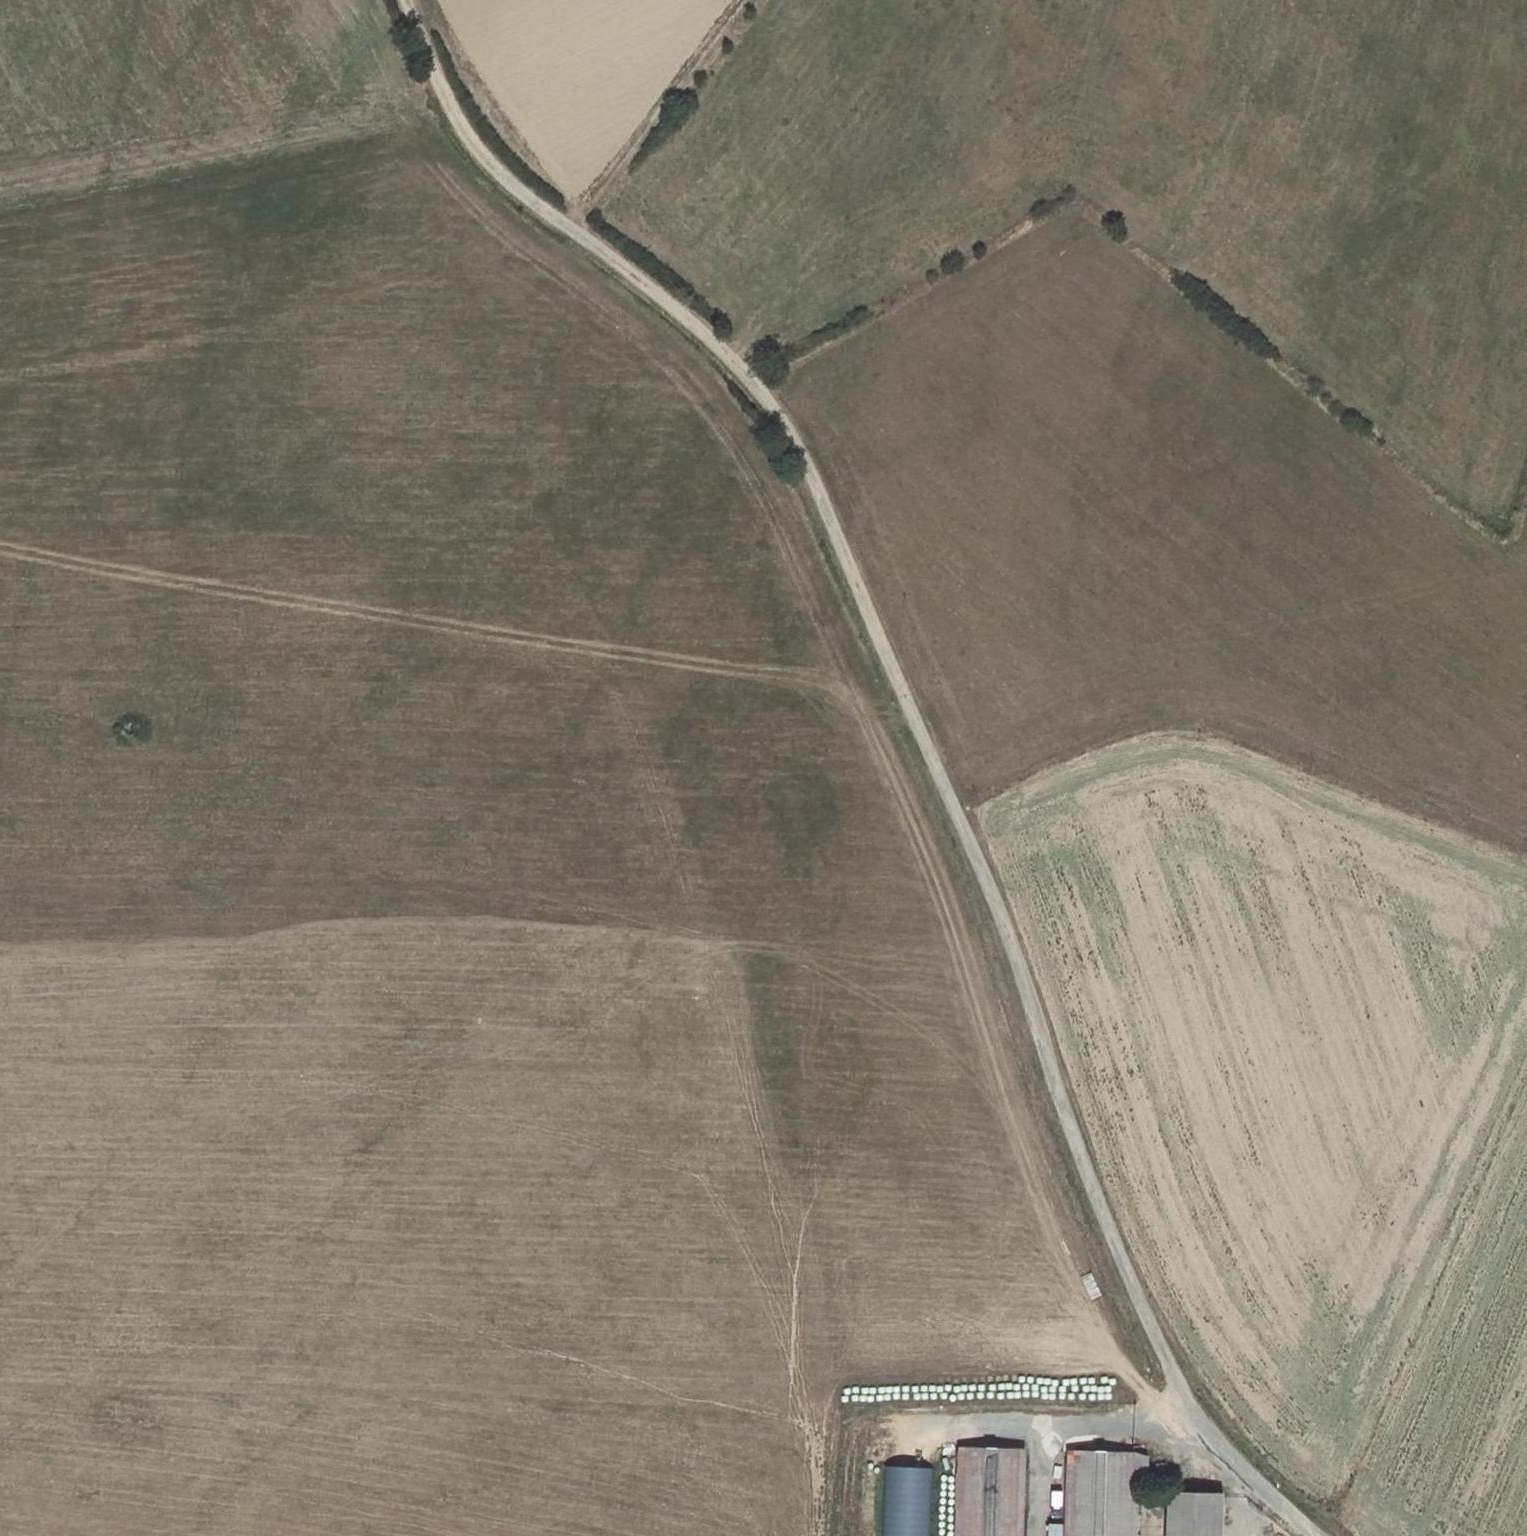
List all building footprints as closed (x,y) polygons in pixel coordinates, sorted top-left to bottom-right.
[(972,1535),(1037,1535),(1039,1471),(975,1468),(972,1535)] [(1084,1475),(1082,1535),(1145,1535),(1148,1478),(1084,1475)] [(1182,1520),(1181,1535),(1235,1535),(1235,1522),(1182,1520)]
